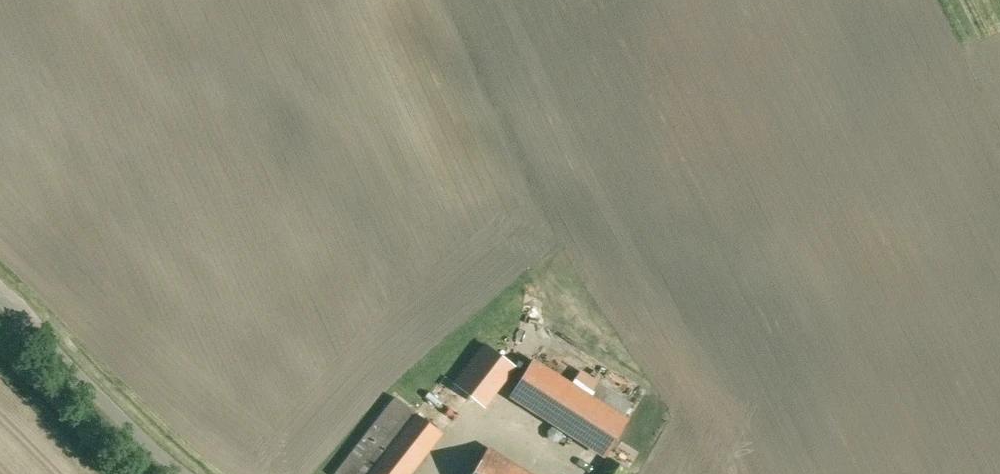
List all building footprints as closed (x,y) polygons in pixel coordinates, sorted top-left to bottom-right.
[(486,343),(455,382),(483,404),(514,365),(486,343)] [(538,362),(513,399),(608,462),(633,424),(538,362)] [(395,397),(336,473),(418,473),(447,437),(395,397)] [(490,455),(479,473),(522,473),(490,455)] [(609,462),(601,473),(628,473),(609,462)]
